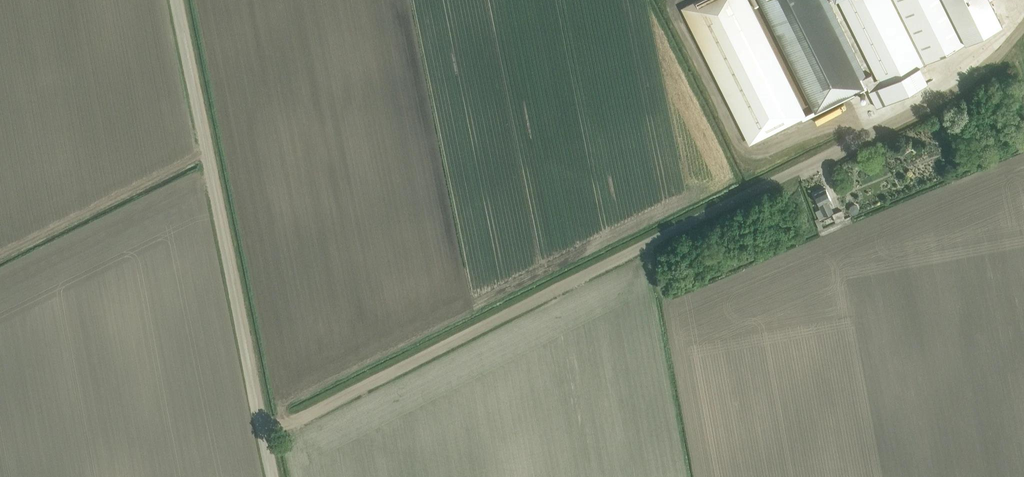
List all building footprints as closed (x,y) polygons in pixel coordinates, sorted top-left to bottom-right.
[(682,8),(750,143),(801,117),(803,121),(869,88),(867,84),(863,86),(815,110),(805,115),(748,0),(698,0),(682,8)] [(815,110),(863,86),(820,0),(761,0),(815,110)] [(877,78),(881,85),(902,75),(920,66),(1003,25),(990,0),(838,0),(877,78)] [(871,74),(866,77),(869,83),(867,84),(869,88),(870,91),(869,91),(876,107),(909,90),(902,75),(881,85),(877,78),(874,80),(871,74)] [(831,198),(826,188),(814,194),(821,208),(816,210),(819,217),(833,210),(827,200),(831,198)]
